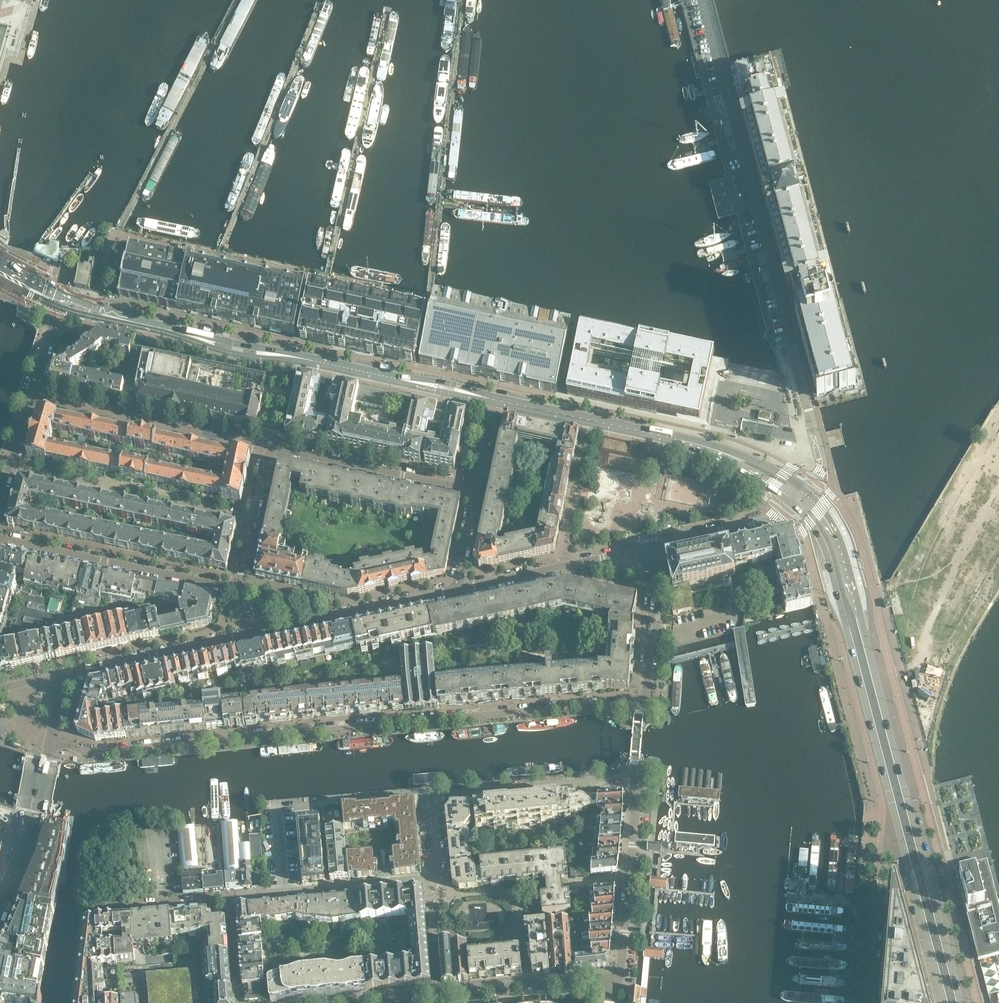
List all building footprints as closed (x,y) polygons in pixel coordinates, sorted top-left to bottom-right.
[(447,23),(447,24),(447,25),(448,25),(448,26),(449,27),(450,27),(451,27),(452,27),(453,27),(454,26),(455,25),(455,24),(458,0),(450,0),(447,23)] [(465,25),(465,26),(465,27),(466,27),(466,28),(467,28),(467,29),(468,29),(469,29),(470,29),(471,28),(472,28),(472,27),(473,27),(473,26),(473,25),(476,0),(467,0),(465,25)] [(445,38),(440,87),(440,88),(441,89),(441,90),(442,90),(442,91),(443,91),(444,91),(445,91),(446,91),(446,90),(447,90),(447,89),(448,89),(448,88),(448,87),(454,38),(453,37),(453,36),(452,35),(451,35),(450,34),(449,34),(448,35),(447,35),(447,36),(446,36),(446,37),(445,38)] [(463,42),(457,91),(457,92),(458,92),(458,93),(458,94),(459,94),(459,95),(460,95),(461,95),(462,95),(463,95),(464,95),(464,94),(465,94),(465,93),(465,92),(466,92),(471,42),(471,41),(470,40),(469,39),(468,39),(467,39),(466,39),(465,39),(464,39),(464,40),(463,41),(463,42)] [(276,102),(277,101),(298,48),(296,40),(289,45),(269,97),(269,98),(269,99),(270,100),(270,101),(271,101),(271,102),(272,102),(273,102),(273,103),(274,102),(275,102),(276,102)] [(296,105),(317,52),(316,43),(308,49),(289,101),(289,102),(289,103),(289,104),(289,105),(290,105),(291,106),(292,106),(293,106),(294,106),(295,106),(296,105)] [(365,51),(354,106),(354,107),(354,108),(354,109),(355,109),(355,110),(356,111),(357,111),(358,112),(359,112),(359,111),(360,111),(361,111),(361,110),(362,110),(362,109),(363,108),(363,107),(375,52),(375,51),(375,50),(374,49),(374,48),(373,48),(373,47),(372,47),(371,47),(370,47),(369,47),(368,47),(367,47),(367,48),(366,48),(366,49),(365,50),(365,51)] [(383,56),(372,112),(372,113),(373,114),(373,115),(374,116),(375,116),(375,117),(376,117),(377,117),(378,117),(379,116),(380,116),(380,115),(381,115),(381,114),(381,113),(381,112),(393,58),(393,57),(393,56),(393,55),(393,54),(392,54),(391,53),(390,52),(389,52),(388,52),(387,52),(386,52),(386,53),(385,53),(384,54),(384,55),(383,55),(383,56)] [(834,284),(780,79),(776,80),(770,57),(730,68),(739,99),(742,98),(746,113),(743,113),(762,188),(768,210),(788,285),(791,284),(795,300),(823,292),(824,294),(827,296),(830,296),(831,296),(832,296),(835,291),(833,290),(833,288),(834,284)] [(435,103),(430,152),(430,153),(430,154),(431,155),(432,156),(433,156),(434,156),(435,156),(436,156),(437,155),(437,154),(438,154),(438,153),(444,103),(443,103),(443,102),(443,101),(442,101),(441,100),(440,100),(439,100),(438,100),(437,101),(436,101),(436,102),(435,102),(435,103)] [(454,109),(447,177),(447,178),(448,179),(448,180),(448,181),(449,182),(450,183),(450,184),(451,184),(452,185),(453,184),(454,184),(455,183),(455,182),(456,181),(457,180),(457,179),(457,178),(458,177),(466,110),(465,109),(465,108),(465,107),(464,106),(464,105),(463,105),(462,104),(461,103),(460,103),(459,103),(458,104),(457,104),(457,105),(456,106),(455,107),(455,108),(454,109)] [(262,111),(244,159),(244,160),(244,161),(244,162),(245,163),(246,164),(247,165),(248,165),(249,165),(250,165),(251,165),(252,164),(253,164),(253,163),(271,115),(272,114),(272,113),(272,112),(272,111),(272,110),(272,109),(272,108),(271,108),(270,107),(269,106),(268,106),(267,106),(266,106),(265,107),(264,107),(263,108),(263,109),(262,110),(262,111)] [(280,116),(262,164),(262,165),(262,166),(262,167),(263,167),(263,168),(264,169),(265,170),(266,170),(267,170),(268,170),(269,170),(269,169),(270,169),(271,168),(289,119),(290,119),(290,118),(290,117),(290,116),(290,115),(290,114),(290,113),(289,112),(288,112),(288,111),(287,111),(286,111),(285,111),(284,111),(283,111),(282,112),(281,112),(281,113),(281,114),(280,115),(280,116)] [(349,126),(338,181),(338,182),(338,183),(338,184),(338,185),(339,185),(339,186),(340,186),(341,187),(342,187),(343,187),(344,186),(345,186),(346,185),(346,184),(347,183),(347,182),(359,128),(359,127),(359,126),(358,125),(358,124),(357,123),(356,122),(355,122),(354,122),(353,122),(352,122),(351,122),(350,123),(350,124),(349,124),(349,125),(349,126)] [(732,134),(729,122),(722,124),(725,136),(732,134)] [(682,133),(685,143),(713,136),(710,126),(682,133)] [(689,155),(691,166),(719,159),(716,148),(689,155)] [(429,173),(421,245),(422,246),(422,247),(423,248),(424,249),(425,249),(426,249),(427,249),(428,249),(429,248),(430,248),(431,247),(431,246),(439,173),(438,172),(437,171),(436,170),(435,170),(434,170),(433,170),(432,170),(431,171),(430,171),(430,172),(429,173)] [(236,179),(218,227),(218,228),(218,229),(218,230),(219,231),(220,232),(221,233),(222,233),(223,233),(224,233),(225,233),(226,232),(227,231),(245,182),(246,181),(246,180),(246,179),(246,178),(246,177),(245,176),(245,175),(244,175),(243,174),(242,174),(241,174),(240,174),(239,174),(238,175),(237,176),(236,177),(236,178),(236,179)] [(254,183),(236,231),(236,232),(236,233),(236,234),(237,235),(238,236),(238,237),(239,237),(240,237),(241,237),(242,237),(243,237),(244,236),(245,235),(263,187),(263,186),(264,185),(264,184),(264,183),(264,182),(264,181),(263,180),(262,179),(261,179),(261,178),(260,178),(259,178),(258,178),(257,178),(257,179),(256,179),(255,180),(254,181),(254,182),(254,183)] [(452,200),(453,200),(520,208),(521,208),(522,208),(523,208),(524,208),(525,207),(526,206),(527,205),(527,204),(527,203),(527,202),(526,202),(525,201),(525,200),(524,199),(523,199),(522,199),(521,198),(455,190),(454,190),(453,190),(452,191),(451,191),(450,191),(450,192),(449,193),(449,194),(449,195),(449,196),(449,197),(449,198),(450,198),(450,199),(451,199),(452,200)] [(332,198),(321,253),(321,254),(321,255),(321,256),(322,257),(323,258),(324,258),(325,258),(325,259),(326,258),(327,258),(328,258),(328,257),(329,257),(329,256),(330,255),(330,254),(342,199),(342,198),(342,197),(341,196),(341,195),(340,195),(339,194),(338,194),(337,194),(336,194),(335,194),(334,194),(333,195),(332,196),(332,197),(332,198)] [(350,205),(339,261),(339,262),(339,263),(340,264),(340,265),(341,265),(341,266),(342,266),(343,266),(344,266),(345,266),(346,266),(347,265),(347,264),(348,263),(348,262),(360,207),(360,206),(360,205),(360,204),(359,204),(359,203),(358,202),(357,202),(356,201),(355,201),(354,201),(353,202),(352,202),(351,203),(351,204),(350,205)] [(458,219),(459,219),(524,226),(526,226),(528,226),(530,226),(532,225),(533,225),(533,224),(534,223),(534,222),(533,221),(533,220),(532,220),(530,219),(529,218),(528,218),(527,217),(525,217),(524,217),(460,210),(459,210),(458,210),(457,211),(456,212),(456,213),(455,213),(455,214),(455,215),(455,216),(456,217),(456,218),(457,218),(457,219),(458,219)] [(135,229),(136,229),(171,236),(180,234),(172,228),(137,221),(136,221),(135,222),(134,222),(133,223),(133,224),(133,225),(133,226),(133,227),(134,228),(135,229)] [(446,286),(447,285),(453,237),(448,230),(442,236),(437,285),(438,286),(439,287),(440,287),(441,288),(442,288),(443,288),(444,287),(445,287),(446,286)] [(711,241),(714,251),(741,244),(739,233),(711,241)] [(189,241),(190,241),(203,244),(210,241),(204,236),(191,234),(189,235),(187,237),(189,241)] [(55,261),(59,250),(59,249),(58,249),(60,245),(51,243),(47,248),(40,248),(35,248),(34,252),(34,253),(42,256),(54,262),(55,260),(55,261)] [(178,309),(188,260),(129,247),(119,296),(178,309)] [(299,256),(259,248),(258,248),(257,248),(257,249),(256,249),(255,250),(255,251),(255,252),(255,253),(255,254),(255,255),(256,256),(296,264),(297,264),(298,263),(299,263),(300,262),(300,261),(301,260),(301,259),(301,258),(300,257),(299,256)] [(295,334),(306,285),(306,284),(305,283),(305,282),(304,281),(303,281),(303,280),(302,280),(301,280),(300,280),(300,281),(299,281),(299,282),(298,283),(200,262),(200,260),(191,258),(190,258),(189,258),(188,259),(188,260),(178,309),(295,334)] [(718,265),(721,275),(749,268),(746,258),(718,265)] [(90,290),(95,264),(91,263),(89,268),(80,266),(75,287),(90,290)] [(771,281),(767,268),(760,270),(763,283),(771,281)] [(404,279),(364,271),(363,271),(362,271),(362,272),(361,273),(360,273),(360,274),(360,275),(360,276),(360,277),(360,278),(361,279),(401,287),(402,287),(403,287),(403,286),(404,286),(405,285),(405,284),(406,283),(406,282),(406,281),(405,281),(405,280),(404,279)] [(415,362),(427,311),(406,306),(404,304),(401,303),(398,305),(310,286),(299,337),(415,362)] [(560,377),(571,327),(571,326),(434,296),(420,363),(557,392),(560,377)] [(856,387),(834,304),(833,301),(831,301),(831,299),(827,300),(822,297),(823,300),(817,302),(816,299),(809,301),(809,304),(795,308),(795,314),(792,315),(798,338),(801,337),(811,374),(808,375),(811,386),(814,385),(817,397),(856,387)] [(665,370),(670,347),(581,328),(576,351),(592,355),(665,370)] [(196,390),(198,379),(201,365),(132,351),(135,338),(102,331),(85,344),(95,357),(99,354),(98,352),(104,347),(109,348),(110,347),(122,349),(121,353),(131,355),(125,385),(117,383),(117,382),(108,380),(107,381),(99,380),(97,393),(122,398),(124,390),(139,393),(137,402),(167,408),(182,412),(182,411),(241,423),(241,424),(256,427),(260,408),(261,408),(263,400),(243,396),(243,400),(196,390)] [(92,359),(95,357),(85,344),(65,361),(71,369),(91,358),(92,359)] [(689,396),(661,390),(656,413),(700,423),(714,356),(670,347),(665,370),(693,376),(689,396)] [(572,371),(588,374),(592,355),(576,351),(572,371)] [(74,374),(75,373),(71,369),(65,361),(52,366),(47,365),(43,379),(48,381),(49,382),(49,383),(50,383),(71,387),(74,374)] [(661,390),(588,374),(572,371),(567,394),(656,413),(661,390)] [(420,461),(422,453),(426,454),(425,462),(455,468),(466,413),(466,411),(413,399),(405,437),(396,435),(397,432),(391,431),(390,434),(366,429),(366,425),(362,425),(363,424),(352,422),(356,403),(383,409),(386,394),(334,383),(330,402),(336,403),(332,418),(332,420),(315,417),(316,414),(310,412),(311,407),(314,407),(316,401),(313,401),(314,395),(317,396),(321,378),(314,377),(314,376),(300,373),(298,373),(285,433),(300,436),(300,437),(307,438),(322,441),(322,440),(327,441),(327,442),(333,443),(337,444),(338,444),(343,445),(343,444),(404,457),(410,459),(414,460),(415,460),(420,461)] [(97,393),(99,380),(92,378),(92,377),(87,376),(82,375),(82,376),(74,374),(71,387),(97,393)] [(332,418),(336,403),(330,402),(328,401),(324,416),(332,418)] [(55,430),(58,416),(58,415),(39,411),(35,428),(52,432),(53,430),(55,430)] [(770,415),(760,413),(759,418),(769,421),(770,415)] [(79,435),(82,421),(58,416),(55,430),(64,432),(63,436),(69,437),(70,433),(79,435)] [(513,434),(516,420),(505,417),(501,435),(515,439),(516,437),(515,437),(515,435),(513,434)] [(530,438),(533,423),(516,420),(513,434),(515,435),(530,438)] [(104,441),(107,427),(101,426),(101,425),(88,422),(88,423),(82,421),(79,435),(88,437),(87,441),(94,443),(95,439),(104,441)] [(547,442),(550,427),(533,423),(530,438),(547,442)] [(49,443),(52,432),(35,428),(34,427),(31,439),(49,443)] [(128,446),(131,432),(107,427),(104,441),(113,443),(112,446),(119,448),(119,444),(128,446)] [(564,445),(567,431),(550,427),(547,442),(562,445),(564,445)] [(154,451),(157,437),(157,436),(132,431),(131,432),(128,446),(138,448),(137,452),(143,453),(144,449),(154,451)] [(575,452),(579,433),(567,431),(564,445),(562,445),(561,448),(560,448),(575,452)] [(512,453),(515,439),(501,435),(497,451),(515,455),(515,454),(512,453)] [(178,456),(181,442),(157,437),(154,451),(163,453),(162,457),(168,458),(169,454),(178,456)] [(45,458),(49,445),(49,443),(31,439),(27,456),(45,459),(45,458)] [(620,471),(639,475),(645,447),(604,439),(599,464),(620,469),(620,471)] [(203,462),(206,448),(200,446),(201,446),(187,443),(187,444),(181,442),(178,456),(188,458),(187,462),(193,464),(194,460),(203,462)] [(71,464),(74,450),(64,448),(65,444),(59,443),(58,447),(49,445),(45,458),(71,464)] [(96,469),(99,455),(89,453),(90,449),(84,448),(83,452),(74,450),(71,464),(76,465),(76,466),(86,468),(89,469),(89,468),(96,469)] [(228,467),(230,453),(206,448),(203,462),(212,464),(211,467),(218,469),(219,465),(228,467)] [(572,467),(575,452),(560,448),(558,460),(555,459),(554,463),(572,467)] [(510,478),(515,455),(497,451),(493,474),(510,478)] [(247,473),(250,456),(231,452),(230,453),(228,467),(225,480),(244,484),(245,484),(247,473)] [(120,474),(123,460),(115,459),(115,455),(109,453),(108,457),(99,455),(96,469),(120,474)] [(147,481),(147,480),(150,466),(140,464),(140,460),(134,459),(133,463),(123,460),(120,474),(120,475),(147,481)] [(303,478),(305,468),(280,462),(277,475),(288,477),(288,475),(292,476),(303,478)] [(569,479),(572,467),(554,463),(552,475),(569,479)] [(171,485),(174,471),(165,469),(166,465),(160,464),(159,468),(150,466),(147,480),(171,485)] [(323,495),(327,474),(321,473),(321,471),(305,468),(303,478),(301,488),(308,490),(307,495),(316,497),(317,494),(323,495)] [(196,490),(199,477),(190,475),(191,471),(185,469),(184,473),(174,471),(171,485),(178,486),(177,487),(182,488),(191,490),(191,489),(196,490)] [(345,500),(350,479),(343,478),(344,476),(334,474),(334,476),(327,474),(323,495),(329,496),(328,500),(338,502),(339,498),(345,500)] [(508,489),(510,478),(493,474),(490,485),(508,489)] [(221,496),(224,482),(215,480),(216,476),(210,475),(209,479),(199,477),(196,490),(221,496)] [(288,495),(292,476),(288,475),(288,477),(277,475),(274,492),(288,495)] [(565,501),(569,479),(552,475),(547,497),(565,501)] [(368,504),(372,484),(366,482),(366,480),(357,478),(356,480),(350,479),(345,500),(352,501),(351,505),(356,506),(361,507),(362,503),(368,504)] [(29,511),(31,498),(42,500),(45,485),(45,484),(20,479),(14,497),(12,505),(7,523),(35,529),(38,513),(29,511)] [(241,501),(244,484),(225,480),(224,482),(221,496),(221,497),(241,501)] [(390,509),(394,488),(388,487),(388,485),(379,483),(378,485),(372,484),(368,504),(374,506),(373,509),(378,510),(383,512),(384,508),(390,509)] [(65,505),(68,490),(45,485),(42,500),(48,502),(48,504),(57,506),(58,504),(65,505)] [(503,512),(508,489),(490,485),(485,508),(503,512)] [(413,511),(417,493),(410,492),(411,490),(401,488),(401,490),(394,488),(390,509),(396,510),(395,514),(400,515),(405,516),(406,512),(413,514),(414,511),(413,511)] [(88,510),(91,494),(68,489),(68,490),(65,505),(72,507),(71,509),(80,511),(81,509),(88,510)] [(285,512),(288,495),(274,492),(270,508),(285,512)] [(424,513),(425,511),(428,494),(424,493),(423,494),(417,493),(413,511),(414,511),(424,513)] [(111,515),(114,499),(91,494),(88,510),(95,512),(95,514),(104,516),(104,514),(111,515)] [(436,514),(440,496),(428,494),(425,511),(436,514)] [(458,513),(461,500),(440,496),(436,514),(442,515),(443,510),(458,513)] [(560,523),(565,501),(547,497),(542,520),(560,523)] [(135,520),(138,505),(138,504),(114,499),(111,515),(118,517),(118,519),(127,521),(127,519),(135,520)] [(158,525),(161,509),(138,505),(135,520),(142,522),(141,524),(150,526),(151,524),(158,525)] [(281,529),(285,512),(270,508),(266,526),(281,529)] [(498,535),(503,512),(485,508),(481,531),(498,535)] [(182,530),(185,515),(185,514),(161,509),(158,525),(165,527),(165,529),(174,531),(174,529),(182,530)] [(454,530),(458,513),(443,510),(442,515),(440,527),(454,530)] [(58,534),(61,518),(54,516),(55,514),(46,512),(45,515),(38,513),(35,529),(58,534)] [(205,535),(208,519),(185,515),(182,530),(189,532),(188,534),(197,536),(198,534),(205,535)] [(82,539),(85,523),(78,522),(78,519),(69,517),(69,520),(61,518),(58,534),(82,539)] [(231,552),(233,544),(232,544),(236,525),(209,519),(208,519),(205,535),(216,538),(214,550),(202,548),(199,564),(200,565),(200,564),(227,570),(231,551),(231,552)] [(554,551),(560,523),(542,520),(539,536),(541,536),(545,553),(554,551)] [(105,544),(108,528),(101,526),(102,524),(93,522),(92,525),(85,523),(82,539),(105,544)] [(282,541),(285,530),(281,529),(266,526),(264,537),(282,541)] [(129,549),(132,533),(125,531),(125,529),(116,527),(116,530),(108,528),(105,544),(129,549)] [(451,547),(454,530),(440,527),(436,544),(451,547)] [(498,535),(481,531),(474,562),(479,568),(499,563),(496,546),(498,543),(497,542),(498,535)] [(771,548),(796,542),(795,536),(796,536),(795,532),(794,531),(792,531),(769,536),(771,548)] [(152,554),(155,538),(148,536),(149,534),(140,532),(139,535),(132,533),(129,549),(152,554)] [(541,536),(539,536),(531,538),(535,556),(545,553),(541,536)] [(772,553),(771,548),(769,536),(758,538),(756,539),(761,562),(774,559),(772,553)] [(176,559),(179,543),(172,541),(172,539),(163,537),(163,540),(155,538),(152,554),(153,554),(176,559)] [(281,545),(282,541),(264,537),(262,546),(285,551),(286,546),(281,545)] [(535,556),(531,538),(516,541),(520,559),(535,556)] [(761,562),(756,539),(755,539),(746,540),(746,541),(744,541),(743,541),(748,565),(761,562)] [(199,564),(202,548),(204,542),(200,541),(199,547),(195,546),(196,544),(187,542),(186,545),(179,543),(176,559),(199,564)] [(520,559),(516,541),(506,543),(510,561),(520,559)] [(748,565),(743,541),(731,544),(736,567),(748,565)] [(800,554),(796,542),(771,548),(772,553),(778,552),(779,559),(800,554)] [(510,561),(506,543),(500,545),(498,543),(496,546),(499,563),(510,561)] [(447,564),(451,547),(436,544),(433,556),(435,557),(434,562),(447,564)] [(734,587),(732,577),(736,576),(729,544),(720,546),(666,558),(675,602),(674,602),(673,615),(694,611),(691,596),(734,587)] [(284,555),(285,551),(262,546),(260,554),(272,557),(278,558),(279,555),(284,556),(284,555)] [(21,557),(2,553),(0,554),(0,570),(17,575),(21,557)] [(400,561),(404,581),(411,580),(412,582),(428,578),(425,563),(424,558),(417,559),(416,553),(406,555),(407,560),(400,561)] [(267,579),(272,557),(260,554),(256,576),(267,579)] [(285,583),(291,555),(287,554),(285,559),(281,558),(276,581),(285,583)] [(803,565),(800,554),(779,559),(781,565),(775,567),(777,572),(802,565),(803,565)] [(294,584),(299,562),(294,561),(296,555),(291,555),(285,583),(294,584)] [(27,577),(31,559),(21,557),(17,575),(27,577)] [(276,581),(281,558),(278,558),(272,557),(267,579),(276,581)] [(303,586),(307,565),(309,558),(304,557),(302,563),(299,562),(294,584),(303,586)] [(388,585),(389,587),(398,585),(398,583),(404,581),(400,561),(394,563),(393,558),(388,559),(383,560),(384,564),(378,566),(382,586),(388,585)] [(51,591),(57,564),(31,559),(27,577),(28,577),(28,576),(29,577),(28,583),(39,586),(38,589),(51,591)] [(315,561),(314,567),(307,565),(303,586),(325,591),(329,573),(330,570),(323,569),(325,563),(315,561)] [(445,575),(447,564),(434,562),(425,563),(428,578),(445,575)] [(356,578),(359,593),(375,590),(375,588),(382,586),(378,566),(371,567),(370,563),(361,565),(362,571),(355,573),(356,578)] [(78,594),(84,570),(81,570),(57,564),(51,591),(61,594),(62,591),(78,594)] [(806,578),(802,565),(777,572),(780,585),(806,578)] [(17,575),(0,570),(0,581),(14,585),(17,575)] [(89,598),(95,572),(84,570),(78,594),(78,596),(74,613),(86,613),(89,598)] [(98,612),(101,597),(105,575),(95,572),(89,598),(86,613),(98,612)] [(359,593),(356,578),(349,579),(341,577),(341,575),(329,573),(325,591),(348,596),(359,593)] [(156,600),(159,586),(137,581),(105,575),(101,597),(132,604),(134,595),(156,600)] [(809,591),(807,585),(806,578),(780,585),(783,598),(809,591)] [(568,608),(573,585),(565,583),(561,580),(561,579),(556,580),(557,582),(554,584),(553,585),(558,608),(563,607),(568,608)] [(67,600),(35,593),(14,585),(0,581),(0,594),(11,597),(18,599),(8,637),(56,626),(67,600)] [(558,608),(553,585),(522,591),(527,615),(558,608)] [(600,615),(605,591),(604,591),(604,590),(603,588),(599,588),(598,589),(598,590),(573,585),(568,608),(600,615)] [(208,626),(214,598),(159,586),(156,600),(155,604),(177,609),(180,608),(182,617),(158,622),(161,636),(208,626)] [(632,621),(637,598),(615,593),(615,592),(614,591),(610,590),(609,591),(608,592),(605,591),(600,615),(611,617),(611,620),(632,621)] [(527,615),(522,591),(491,598),(497,622),(527,615)] [(813,605),(809,591),(783,598),(786,611),(813,605)] [(734,602),(732,592),(726,594),(728,604),(734,602)] [(11,597),(0,594),(0,607),(7,609),(11,597)] [(497,622),(491,598),(460,605),(465,628),(497,622)] [(465,628),(460,605),(429,612),(434,635),(465,628)] [(428,609),(352,625),(356,645),(357,651),(406,639),(407,645),(435,639),(429,612),(428,609)] [(161,636),(158,622),(157,615),(151,616),(150,611),(140,613),(141,618),(130,620),(129,616),(124,617),(130,643),(161,636)] [(130,643),(124,617),(103,622),(109,647),(130,643)] [(631,653),(633,633),(634,621),(632,621),(611,620),(610,620),(607,651),(631,653)] [(109,647),(103,622),(82,627),(82,628),(88,652),(109,647)] [(356,645),(352,625),(330,630),(301,637),(304,653),(309,652),(310,656),(320,654),(319,650),(324,649),(328,648),(329,652),(334,651),(334,650),(356,645)] [(88,652),(82,628),(72,631),(77,655),(88,652)] [(77,655),(72,631),(61,633),(67,657),(77,655)] [(67,657),(61,633),(51,635),(57,659),(67,657)] [(57,659),(51,635),(41,638),(46,661),(57,659)] [(300,654),(304,653),(301,637),(272,643),(277,664),(281,662),(280,658),(289,656),(290,661),(296,659),(298,670),(308,668),(307,664),(302,665),(300,654)] [(46,661),(41,638),(29,640),(34,664),(46,661)] [(34,664),(29,640),(18,643),(23,666),(34,664)] [(23,666),(18,643),(6,645),(11,669),(23,666)] [(277,664),(272,643),(263,645),(266,661),(271,660),(271,665),(277,664)] [(810,647),(809,648),(816,674),(825,671),(818,646),(817,645),(815,644),(814,644),(812,645),(811,645),(810,647)] [(6,645),(0,647),(0,671),(11,669),(6,645)] [(266,661),(263,645),(238,650),(242,671),(242,672),(267,666),(266,661)] [(436,680),(434,649),(400,653),(403,683),(405,707),(405,710),(438,707),(438,704),(436,680)] [(242,671),(238,650),(228,652),(231,669),(236,667),(238,672),(242,671)] [(629,691),(630,670),(631,653),(607,651),(606,667),(599,666),(602,690),(606,690),(606,689),(629,691)] [(230,683),(227,670),(231,669),(228,652),(209,656),(212,673),(215,688),(225,686),(225,684),(230,683)] [(212,673),(209,656),(199,658),(204,680),(209,679),(207,674),(212,673)] [(204,680),(199,658),(190,661),(193,677),(198,676),(199,681),(204,680)] [(570,693),(568,669),(552,670),(552,666),(551,659),(545,660),(546,666),(546,670),(531,672),(533,696),(570,693)] [(193,677),(190,661),(180,663),(185,684),(190,683),(188,678),(193,677)] [(185,684),(180,663),(171,665),(174,681),(179,680),(180,685),(185,684)] [(673,668),(670,707),(671,710),(672,713),(674,715),(676,713),(677,711),(679,708),(680,704),(683,669),(682,667),(682,665),(681,665),(679,664),(678,663),(677,663),(675,664),(674,665),(673,666),(673,668)] [(174,681),(171,665),(161,667),(166,690),(176,688),(174,681)] [(602,690),(599,666),(568,669),(570,693),(602,690)] [(166,690),(161,667),(151,669),(156,693),(166,690)] [(156,693),(151,669),(133,673),(137,697),(143,696),(144,700),(142,702),(143,708),(150,707),(147,694),(156,693)] [(533,696),(531,672),(499,675),(501,699),(533,696)] [(140,709),(137,697),(133,673),(123,675),(127,691),(131,690),(132,695),(128,696),(131,711),(140,709)] [(122,697),(121,692),(127,691),(123,675),(104,679),(107,695),(112,694),(113,700),(118,698),(119,706),(121,706),(122,712),(122,713),(131,711),(128,696),(122,697)] [(501,699),(499,675),(467,677),(469,702),(501,699)] [(469,702),(467,677),(436,680),(438,704),(469,702)] [(107,695),(104,679),(92,682),(91,682),(91,683),(90,684),(86,695),(103,695),(107,695)] [(825,680),(815,683),(829,735),(839,732),(825,680)] [(405,707),(403,683),(364,686),(366,711),(405,707)] [(366,711),(364,686),(331,690),(333,714),(366,711)] [(923,688),(918,693),(927,701),(932,695),(923,688)] [(224,728),(222,704),(220,690),(203,694),(207,730),(224,728)] [(333,714),(331,690),(304,692),(306,717),(333,714)] [(306,717),(304,692),(277,695),(279,720),(306,717)] [(140,709),(131,711),(122,713),(126,737),(207,730),(203,694),(150,707),(143,708),(140,709)] [(101,701),(103,695),(86,695),(83,706),(98,707),(107,707),(107,701),(101,701)] [(279,720),(277,695),(243,698),(243,702),(242,702),(245,723),(279,720)] [(245,723),(242,702),(222,704),(224,728),(245,726),(245,723)] [(95,740),(93,714),(98,712),(98,707),(83,706),(77,729),(78,732),(95,740)] [(126,737),(122,713),(122,712),(116,714),(115,709),(111,710),(115,739),(126,737)] [(115,739),(111,710),(106,710),(107,716),(103,717),(106,739),(115,739)] [(106,739),(103,717),(99,717),(98,712),(93,714),(95,740),(96,740),(106,739)] [(516,727),(518,731),(532,730),(555,728),(564,727),(577,721),(564,718),(555,718),(531,720),(516,723),(516,727)] [(332,750),(333,750),(382,745),(383,744),(384,744),(384,743),(385,742),(386,741),(386,740),(385,739),(385,738),(384,737),(383,737),(382,736),(381,735),(380,735),(379,735),(332,740),(331,741),(330,741),(330,742),(329,742),(329,743),(329,744),(328,745),(328,746),(329,746),(329,747),(329,748),(330,748),(331,749),(332,750)] [(26,748),(27,742),(18,739),(16,745),(26,748)] [(142,759),(143,768),(173,765),(174,765),(175,764),(176,764),(177,763),(178,763),(178,762),(179,761),(179,760),(179,759),(179,758),(178,758),(177,757),(176,756),(175,756),(174,756),(173,756),(142,759)] [(80,769),(81,774),(82,775),(83,775),(84,776),(125,770),(126,770),(126,769),(127,769),(127,768),(128,767),(127,762),(126,761),(125,760),(124,760),(82,766),(81,766),(81,767),(80,768),(80,769)] [(679,787),(678,797),(720,800),(721,791),(679,787)] [(601,807),(623,806),(623,793),(598,796),(597,808),(601,807)] [(571,813),(578,812),(578,810),(591,808),(590,796),(577,798),(577,797),(576,796),(576,795),(575,795),(574,795),(547,797),(546,796),(545,796),(544,796),(544,797),(543,797),(543,798),(524,800),(523,799),(522,799),(521,798),(520,799),(519,799),(519,800),(500,802),(499,801),(497,801),(496,801),(496,802),(495,802),(452,806),(449,810),(467,825),(468,823),(473,822),(473,829),(482,828),(482,831),(495,830),(494,827),(506,826),(506,829),(518,828),(518,825),(529,824),(530,827),(542,825),(542,823),(553,821),(553,824),(566,823),(565,820),(571,820),(571,813)] [(597,808),(598,796),(590,796),(591,808),(597,808)] [(418,832),(415,800),(390,802),(390,804),(375,805),(377,823),(382,823),(382,825),(384,825),(384,826),(388,826),(388,822),(395,822),(395,826),(396,826),(396,827),(399,827),(400,833),(418,832)] [(377,823),(375,805),(358,807),(357,805),(342,805),(342,806),(337,807),(341,820),(343,820),(344,828),(344,829),(351,829),(351,825),(364,824),(364,828),(368,827),(369,827),(369,824),(377,823)] [(600,819),(622,817),(623,806),(601,807),(600,819)] [(568,880),(565,852),(477,861),(477,870),(472,871),(468,863),(468,857),(471,857),(471,851),(474,851),(473,842),(470,842),(469,836),(466,837),(465,831),(467,825),(449,810),(446,813),(452,884),(460,890),(477,888),(477,887),(482,887),(482,884),(491,884),(492,887),(499,886),(499,883),(517,881),(517,884),(524,884),(524,880),(543,879),(544,883),(546,883),(546,889),(547,895),(541,895),(542,914),(568,911),(571,910),(569,893),(563,893),(563,888),(562,881),(568,880)] [(600,830),(621,828),(622,817),(600,819),(596,819),(596,825),(601,825),(600,830)] [(325,880),(319,819),(297,820),(302,883),(325,880)] [(50,909),(59,865),(61,865),(66,828),(51,823),(47,836),(40,860),(22,903),(50,909)] [(241,864),(238,823),(222,824),(223,848),(225,874),(226,890),(243,889),(241,864)] [(198,867),(194,827),(177,829),(181,869),(198,867)] [(348,878),(346,855),(344,829),(344,828),(326,829),(330,880),(348,878)] [(594,841),(620,839),(621,828),(600,830),(600,835),(595,835),(594,841)] [(421,872),(418,841),(418,832),(400,833),(400,840),(397,840),(398,842),(397,842),(397,846),(401,846),(401,850),(392,851),(393,862),(390,862),(390,866),(391,866),(391,867),(394,867),(394,874),(421,872)] [(675,832),(674,842),(714,846),(715,835),(675,832)] [(830,838),(826,888),(826,889),(827,889),(827,890),(828,891),(829,891),(830,892),(831,892),(832,892),(833,891),(834,891),(835,890),(835,889),(835,888),(839,838),(839,837),(839,836),(839,835),(838,835),(838,834),(837,834),(836,833),(835,833),(834,833),(833,833),(832,834),(831,834),(831,835),(830,835),(830,836),(830,837),(830,838)] [(262,860),(260,834),(249,835),(251,861),(262,860)] [(813,837),(809,888),(810,889),(811,890),(812,890),(813,891),(814,891),(815,891),(816,890),(817,890),(817,889),(818,889),(818,888),(822,837),(821,837),(821,836),(820,835),(819,834),(818,834),(817,834),(816,834),(815,834),(815,835),(814,835),(813,836),(813,837)] [(594,852),(619,849),(620,839),(594,841),(594,852)] [(591,874),(616,871),(619,849),(594,852),(591,874)] [(378,867),(378,863),(374,864),(373,852),(346,855),(348,878),(375,876),(375,869),(377,869),(377,867),(378,867)] [(987,862),(955,870),(978,961),(998,955),(998,909),(987,862)] [(251,877),(250,863),(241,864),(243,889),(252,888),(251,877)] [(580,875),(579,866),(571,867),(571,876),(580,875)] [(225,890),(223,874),(217,874),(214,871),(189,873),(182,874),(184,894),(225,890)] [(265,886),(264,873),(253,874),(254,887),(265,886)] [(662,887),(663,879),(651,877),(650,886),(662,887)] [(895,887),(893,888),(884,1002),(925,1002),(895,887)] [(595,900),(614,898),(615,888),(590,890),(591,895),(595,895),(595,900)] [(431,983),(429,959),(423,889),(358,895),(360,919),(405,915),(409,960),(364,964),(366,989),(431,983)] [(360,919),(358,895),(346,896),(347,898),(288,903),(289,918),(296,918),(304,920),(310,921),(318,921),(325,922),(333,923),(339,922),(347,920),(360,919)] [(592,908),(614,907),(614,898),(595,900),(595,903),(591,904),(592,908)] [(48,928),(50,915),(53,916),(54,910),(50,909),(22,903),(14,921),(48,928)] [(289,918),(288,903),(265,906),(264,903),(247,905),(249,922),(261,921),(261,919),(264,919),(268,920),(276,921),(282,920),(289,918)] [(261,930),(261,921),(249,922),(247,905),(236,906),(238,932),(261,930)] [(789,914),(790,914),(842,918),(843,918),(844,918),(844,917),(845,917),(846,916),(846,915),(847,914),(847,913),(847,912),(846,911),(846,910),(845,910),(845,909),(844,909),(843,908),(842,908),(791,905),(790,905),(789,905),(789,906),(788,907),(787,908),(787,909),(787,910),(787,911),(788,912),(789,913),(789,914)] [(593,917),(613,916),(614,907),(592,908),(593,917)] [(228,951),(225,917),(208,919),(207,914),(211,914),(211,909),(170,912),(172,934),(180,933),(180,934),(189,933),(189,937),(196,937),(195,933),(201,933),(200,932),(208,931),(210,953),(228,951)] [(172,934),(170,912),(132,915),(134,946),(142,946),(173,943),(172,934)] [(117,969),(116,962),(135,960),(134,946),(132,915),(85,919),(76,988),(75,1002),(120,1002),(120,1000),(101,1002),(101,991),(105,990),(106,990),(107,989),(107,988),(107,987),(106,987),(105,986),(103,966),(108,965),(108,970),(117,969)] [(591,926),(612,925),(613,916),(593,917),(584,918),(584,923),(590,922),(591,926)] [(572,958),(570,945),(568,919),(545,922),(550,972),(573,971),(572,958)] [(44,944),(48,928),(14,921),(7,939),(47,947),(47,944),(44,944)] [(550,972),(545,922),(525,924),(525,933),(528,933),(530,949),(528,950),(528,952),(530,953),(530,954),(528,955),(528,956),(531,957),(531,958),(529,960),(529,961),(531,962),(532,972),(543,971),(543,973),(550,972)] [(847,926),(802,923),(801,923),(800,923),(799,924),(798,924),(798,925),(797,926),(797,927),(797,928),(798,928),(798,929),(798,930),(799,930),(800,931),(801,931),(846,934),(847,934),(848,934),(848,933),(849,933),(849,932),(850,932),(850,931),(850,930),(850,929),(850,928),(849,927),(848,926),(847,926)] [(582,935),(611,934),(612,925),(591,926),(581,927),(582,935)] [(261,938),(262,938),(261,930),(238,932),(239,940),(261,938)] [(590,943),(611,942),(611,934),(582,935),(583,941),(590,940),(590,943)] [(262,947),(261,938),(239,940),(240,949),(262,947)] [(442,982),(470,980),(467,950),(467,942),(451,943),(451,938),(438,939),(442,982)] [(44,963),(40,963),(43,950),(46,950),(47,947),(7,939),(0,955),(0,988),(39,995),(40,989),(35,988),(39,969),(43,969),(44,963)] [(794,950),(844,954),(845,954),(846,954),(847,953),(848,953),(848,952),(849,951),(849,950),(849,949),(849,948),(849,947),(848,946),(848,945),(847,945),(847,944),(846,944),(845,944),(795,940),(794,940),(793,940),(793,941),(792,941),(791,942),(790,943),(790,944),(790,945),(790,946),(790,947),(791,948),(791,949),(792,949),(793,950),(794,950)] [(609,955),(611,942),(590,943),(570,945),(572,958),(609,955)] [(511,976),(522,975),(519,945),(493,948),(496,978),(506,977),(506,976),(511,976)] [(263,956),(262,952),(267,952),(266,947),(262,947),(240,949),(241,958),(263,956)] [(486,979),(496,978),(493,948),(467,950),(470,980),(481,979),(486,978),(486,979)] [(645,948),(644,956),(644,957),(662,958),(663,950),(645,948)] [(215,988),(231,986),(228,951),(210,953),(205,953),(205,961),(200,962),(201,968),(206,968),(207,980),(203,981),(204,989),(215,988)] [(198,969),(198,966),(197,963),(195,960),(193,958),(191,956),(188,954),(185,953),(182,952),(179,952),(173,953),(174,963),(119,968),(122,999),(120,1000),(120,1002),(201,1002),(198,969)] [(844,959),(795,954),(794,954),(793,954),(792,954),(791,955),(790,955),(790,956),(789,956),(789,957),(788,958),(788,959),(788,960),(789,961),(789,962),(789,963),(790,963),(791,964),(792,964),(793,965),(794,965),(843,969),(844,969),(845,969),(846,969),(847,968),(848,968),(848,967),(849,966),(849,965),(849,964),(849,963),(848,962),(848,961),(847,961),(846,960),(845,960),(844,959)] [(270,964),(269,955),(263,956),(241,958),(240,958),(241,967),(263,966),(263,965),(270,964)] [(608,966),(609,955),(572,958),(573,971),(608,966)] [(989,994),(998,991),(998,977),(995,963),(981,967),(989,994)] [(366,989),(364,964),(357,965),(352,966),(344,969),(338,969),(325,967),(316,968),(318,993),(320,992),(323,992),(326,993),(332,993),(332,992),(335,990),(338,990),(340,989),(346,988),(348,989),(351,989),(354,990),(354,991),(366,989)] [(264,971),(263,966),(241,967),(242,976),(253,975),(253,972),(264,971)] [(318,993),(316,968),(300,969),(288,974),(281,975),(279,976),(271,978),(270,978),(269,979),(269,980),(269,981),(270,999),(276,998),(279,996),(282,996),(284,994),(289,994),(292,995),(295,994),(298,996),(304,995),(307,993),(310,993),(312,994),(318,993)] [(262,979),(264,976),(264,972),(264,971),(253,972),(253,975),(242,976),(242,986),(261,984),(260,981),(262,979)] [(799,985),(801,985),(844,988),(845,988),(846,988),(846,987),(847,987),(847,986),(848,986),(848,985),(848,984),(848,983),(848,982),(847,981),(846,980),(845,980),(802,976),(801,976),(800,976),(799,976),(798,977),(797,977),(796,978),(795,978),(794,979),(793,980),(794,981),(795,982),(796,983),(797,983),(798,984),(799,985)] [(262,999),(261,984),(242,986),(244,1000),(262,999)] [(231,986),(215,988),(216,1002),(232,1002),(231,986)] [(42,996),(39,995),(0,988),(0,1002),(41,1002),(42,996)] [(640,997),(645,997),(646,989),(630,988),(629,1002),(639,1002),(640,997)] [(785,1002),(795,1002),(847,1002),(847,1001),(846,1000),(846,999),(845,999),(844,998),(843,998),(842,997),(841,997),(786,992),(785,992),(784,992),(783,993),(782,994),(781,995),(781,996),(780,997),(780,998),(781,999),(781,1000),(782,1000),(782,1001),(783,1002),(784,1002),(785,1002)]
